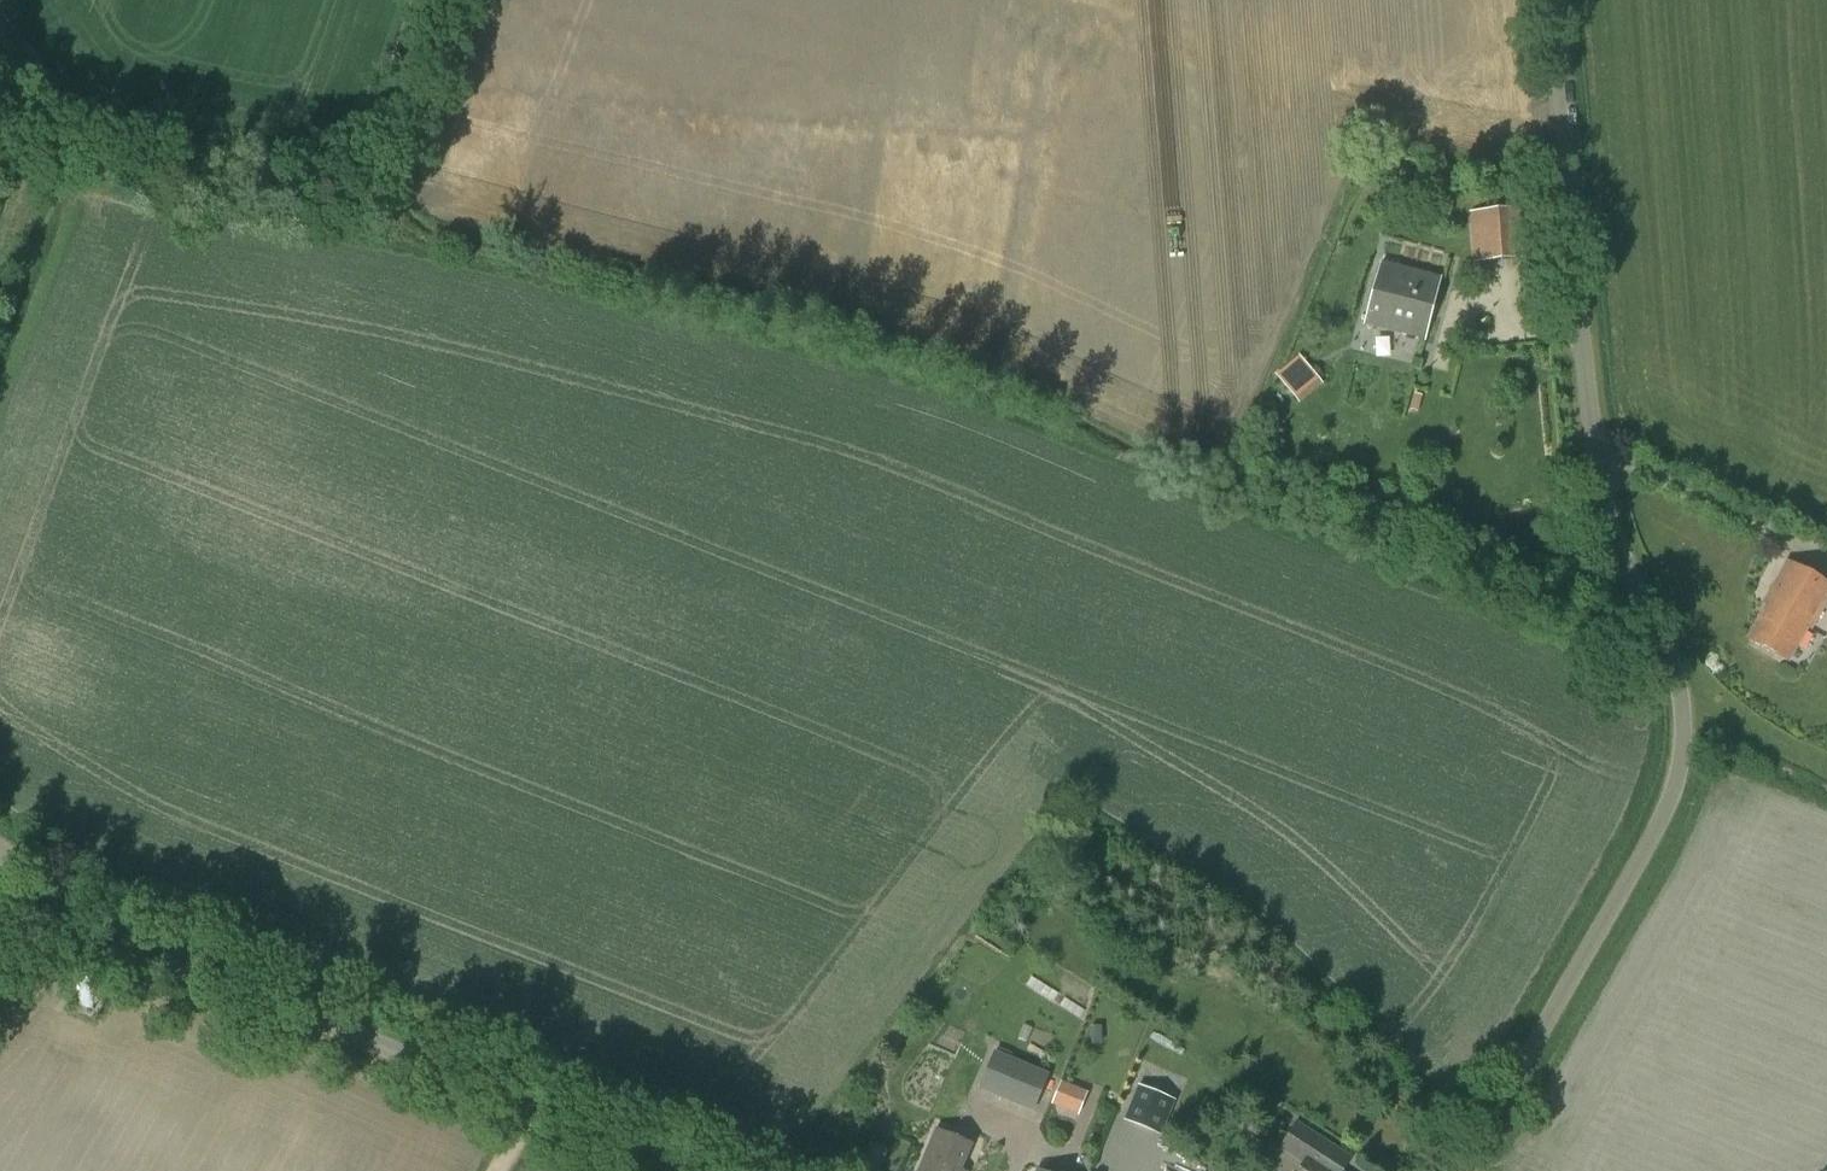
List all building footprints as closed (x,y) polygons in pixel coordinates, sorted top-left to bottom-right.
[(1469,211),(1473,262),(1528,258),(1525,208),(1469,211)] [(1364,325),(1424,341),(1441,279),(1381,263),(1364,325)] [(1275,375),(1299,404),(1322,385),(1299,356),(1275,375)] [(1787,661),(1806,626),(1811,628),(1826,599),(1826,585),(1787,563),(1769,595),(1773,597),(1749,640),(1787,661)] [(1049,1075),(995,1052),(980,1088),(1033,1111),(1049,1075)] [(1141,1080),(1127,1114),(1163,1128),(1177,1095),(1141,1080)] [(1069,1113),(1077,1092),(1058,1085),(1050,1105),(1069,1113)] [(1301,1170),(1338,1170),(1318,1158),(1328,1144),(1296,1123),(1280,1149),(1305,1165),(1301,1170)] [(960,1170),(971,1145),(936,1131),(919,1170),(961,1170),(960,1170)]
